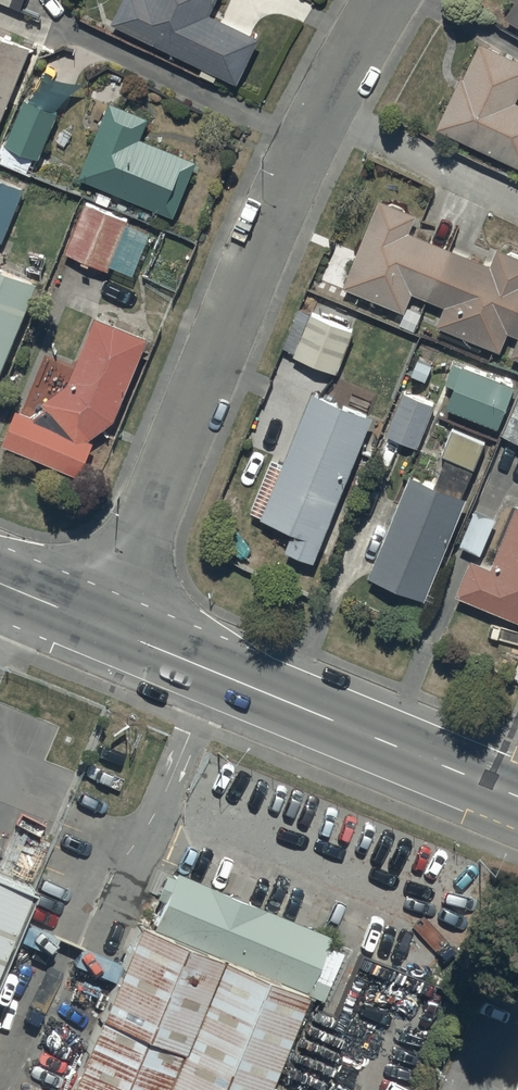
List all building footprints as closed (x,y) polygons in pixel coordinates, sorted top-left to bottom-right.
[(113,17),(237,76),(258,32),(209,8),(213,0),(121,0),(113,17)] [(504,11),(517,19),(517,0),(511,0),(504,11)] [(32,41),(0,27),(0,113),(32,41)] [(438,120),(517,159),(517,97),(515,96),(517,91),(517,56),(480,38),(463,72),(461,71),(438,120)] [(24,93),(6,138),(4,138),(0,147),(0,155),(33,169),(57,107),(24,93)] [(148,113),(110,96),(80,171),(174,210),(197,156),(140,132),(148,113)] [(3,235),(25,181),(0,171),(0,234),(3,235)] [(345,279),(405,304),(413,286),(445,299),(437,319),(499,345),(508,324),(517,329),(517,251),(498,243),(491,260),(409,225),(416,209),(380,194),(345,279)] [(86,197),(66,245),(106,263),(109,256),(133,267),(151,227),(86,197)] [(36,274),(0,260),(0,365),(36,274)] [(313,306),(295,349),(337,366),(355,323),(313,306)] [(17,403),(3,436),(79,468),(93,434),(89,432),(114,413),(148,330),(96,308),(69,377),(46,396),(49,401),(36,411),(17,403)] [(454,357),(446,376),(455,380),(447,400),(499,420),(514,380),(454,357)] [(286,542),(314,554),(371,408),(312,384),(263,509),(294,521),(286,542)] [(405,386),(387,429),(417,441),(435,399),(405,386)] [(504,428),(517,434),(517,393),(504,428)] [(425,592),(466,492),(410,467),(369,569),(425,592)] [(457,588),(517,613),(517,499),(492,560),(471,552),(457,588)] [(148,899),(309,967),(333,910),(172,842),(148,899)] [(0,862),(0,945),(30,875),(0,862)] [(136,894),(53,1089),(257,1089),(309,967),(148,899),(136,894)]
